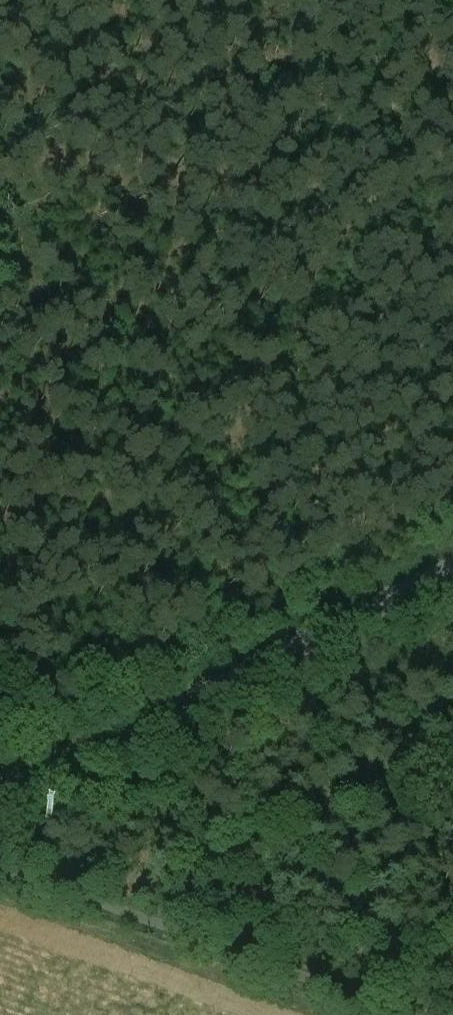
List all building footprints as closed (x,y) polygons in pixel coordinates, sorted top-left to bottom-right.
[(43,814),(28,814),(28,824),(43,824),(43,814)]
